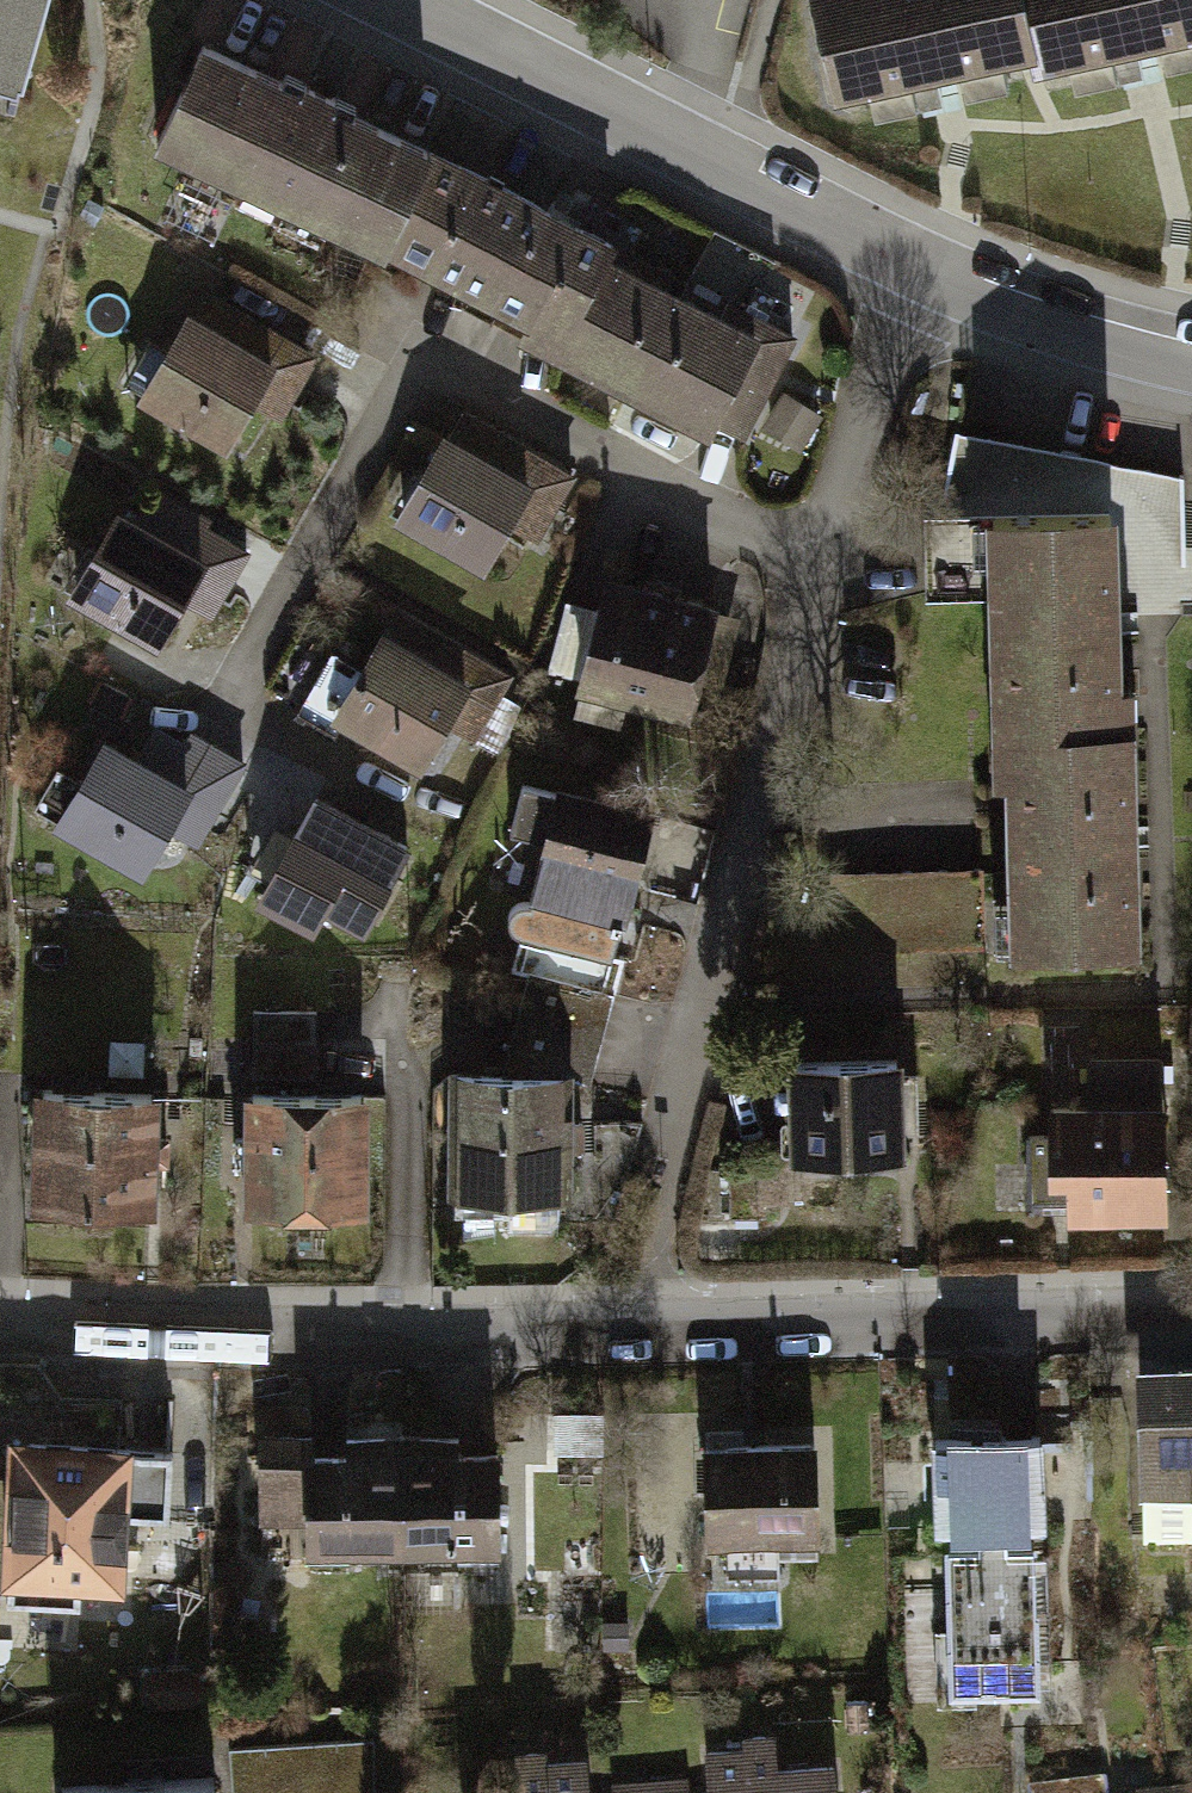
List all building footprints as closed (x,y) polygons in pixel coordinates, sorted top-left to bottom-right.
[(21,89),(47,0),(0,0),(0,83),(21,89)] [(857,104),(1060,61),(1050,0),(834,0),(857,104)] [(1060,61),(1065,84),(1191,57),(1191,0),(1050,0),(1060,61)] [(203,48),(156,150),(390,258),(739,446),(792,338),(727,305),(719,321),(655,289),(664,272),(432,152),(203,48)] [(198,306),(152,403),(249,449),(295,352),(198,306)] [(768,428),(809,450),(830,410),(789,388),(768,428)] [(552,482),(455,425),(401,516),(498,573),(552,482)] [(79,596),(175,640),(217,548),(121,504),(79,596)] [(1145,527),(1003,531),(1010,773),(1033,773),(1039,973),(1188,968),(1180,728),(1151,729),(1145,527)] [(620,572),(591,689),(709,718),(738,601),(620,572)] [(489,680),(394,624),(339,719),(433,774),(489,680)] [(107,721),(62,821),(172,870),(194,821),(224,834),(262,748),(188,715),(172,750),(107,721)] [(681,823),(579,783),(540,885),(642,924),(681,823)] [(426,847),(328,798),(311,832),(277,816),(241,890),(350,943),(376,891),(399,902),(426,847)] [(856,866),(853,948),(990,953),(993,871),(856,866)] [(935,1056),(814,1058),(816,1164),(937,1161),(935,1056)] [(480,1065),(483,1201),(598,1198),(595,1063),(480,1065)] [(399,1089),(262,1086),(260,1226),(396,1229),(399,1089)] [(192,1093),(56,1090),(53,1230),(190,1233),(192,1093)] [(1058,1109),(1058,1196),(1083,1197),(1083,1236),(1191,1236),(1191,1110),(1058,1109)] [(819,1434),(701,1436),(703,1547),(822,1544),(819,1434)] [(1070,1436),(956,1439),(964,1696),(1077,1692),(1070,1436)] [(35,1440),(37,1596),(156,1595),(155,1439),(35,1440)] [(1160,1440),(1165,1569),(1191,1568),(1191,1439),(1160,1440)] [(529,1449),(331,1448),(330,1553),(528,1555),(529,1449)] [(194,1673),(150,1674),(151,1706),(195,1707),(194,1673)] [(246,1744),(249,1792),(372,1792),(368,1736),(246,1744)] [(722,1768),(723,1792),(854,1792),(852,1762),(722,1768)] [(1152,1792),(1191,1792),(1191,1776),(1150,1783),(1152,1792)] [(483,1784),(484,1792),(614,1792),(613,1779),(483,1784)] [(1044,1792),(1118,1792),(1116,1781),(1044,1792)]
